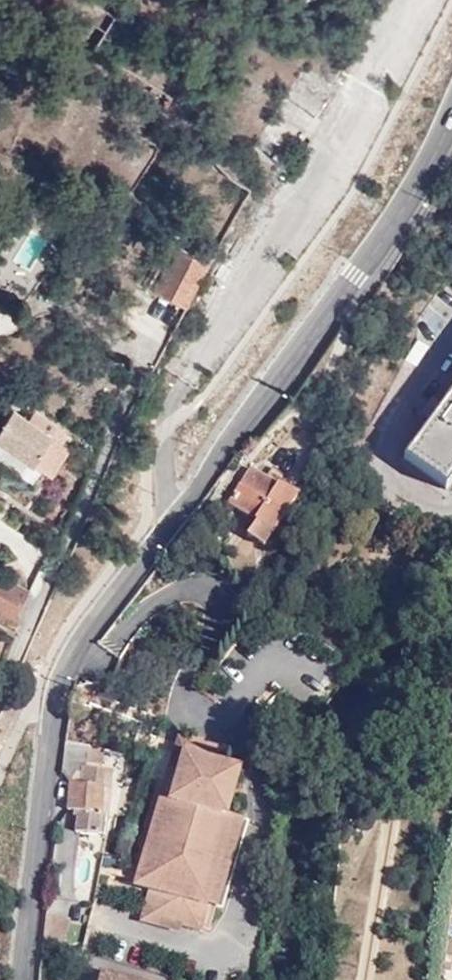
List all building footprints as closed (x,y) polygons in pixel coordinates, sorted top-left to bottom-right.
[(153,288),(186,307),(211,262),(177,244),(153,288)] [(405,459),(447,490),(451,484),(451,395),(442,408),(405,459)] [(12,412),(0,430),(0,443),(31,464),(56,425),(34,411),(26,420),(12,412)] [(255,523),(272,535),(295,499),(250,469),(226,504),(255,523)] [(264,548),(272,535),(255,523),(247,537),(264,548)] [(185,751),(221,761),(224,750),(178,737),(170,762),(179,766),(185,751)] [(105,752),(66,745),(62,774),(70,783),(67,810),(78,812),(76,832),(101,835),(106,786),(113,788),(114,770),(86,767),(86,761),(104,762),(105,752)] [(223,910),(237,858),(248,820),(226,813),(239,767),(221,761),(185,751),(179,766),(170,798),(161,796),(149,840),(137,885),(152,889),(143,920),(161,926),(163,919),(182,925),(201,931),(208,904),(223,910)] [(106,786),(101,835),(107,836),(113,788),(106,786)] [(60,942),(66,921),(48,916),(42,937),(60,942)] [(182,932),(182,925),(163,919),(161,926),(182,932)]
